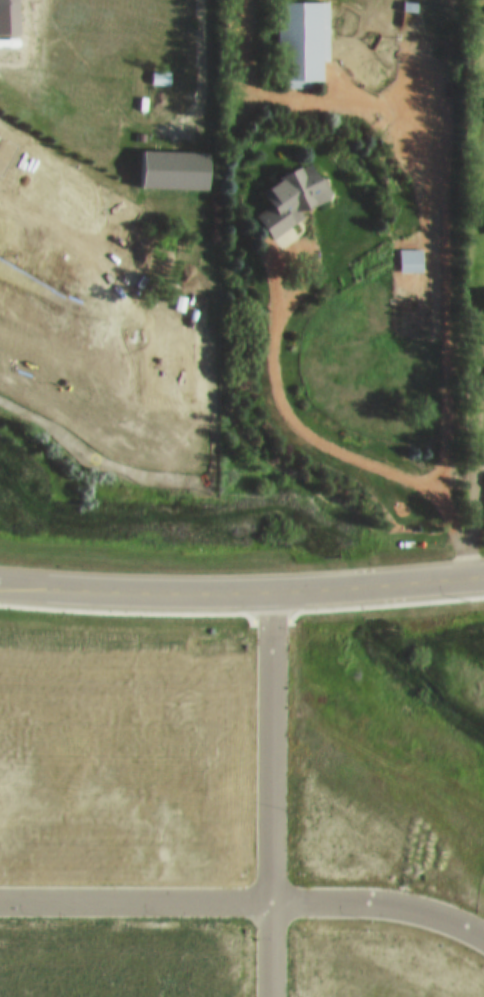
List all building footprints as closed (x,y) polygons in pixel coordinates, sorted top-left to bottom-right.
[(328,0),(276,0),(276,79),(312,79),(312,71),(323,71),(323,52),(328,52),(328,0)] [(170,62),(152,62),(152,75),(170,75),(170,62)] [(140,178),(209,179),(210,142),(140,142),(140,178)] [(256,205),(272,229),(334,187),(310,151),(262,183),(271,195),(256,205)] [(399,240),(399,264),(422,264),(422,240),(399,240)]
